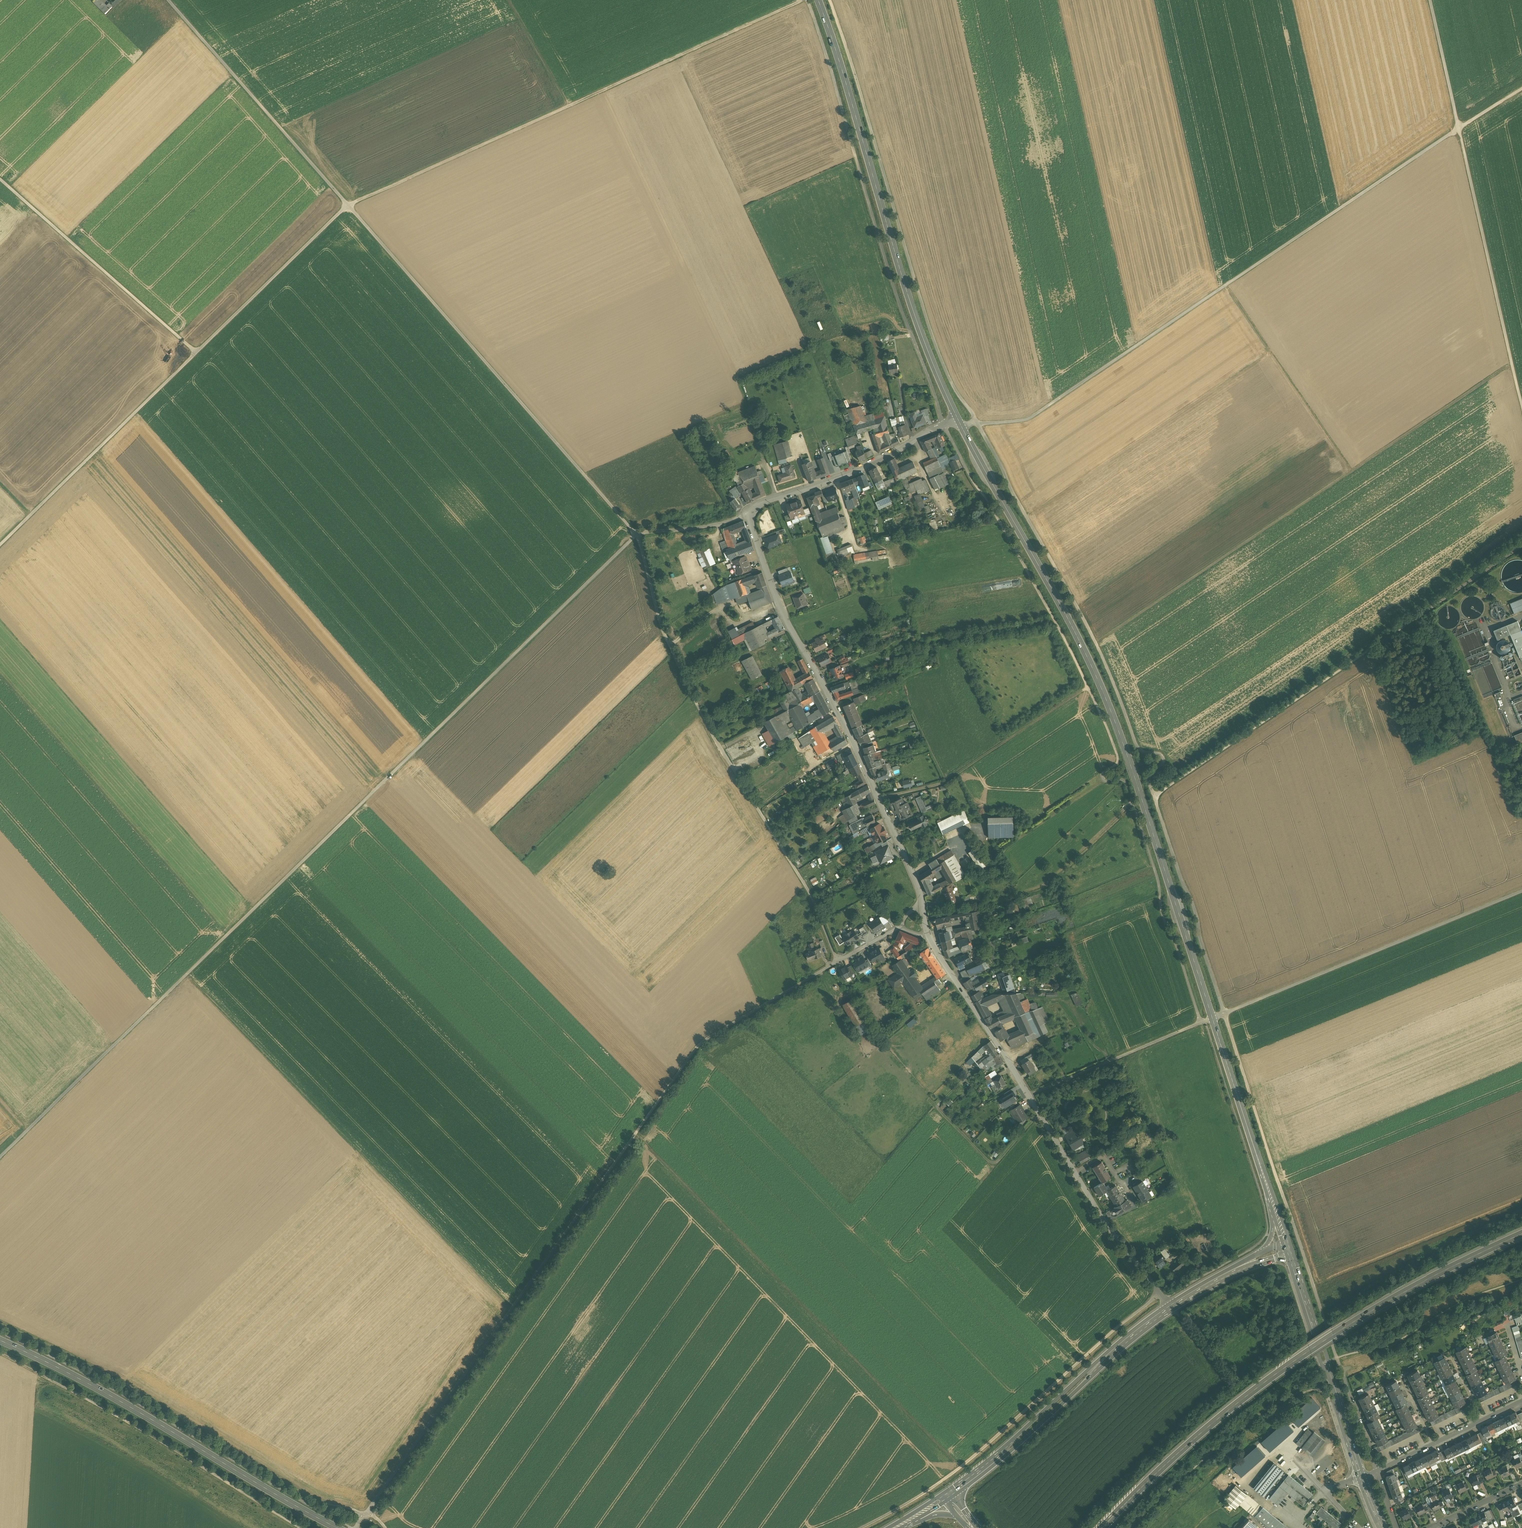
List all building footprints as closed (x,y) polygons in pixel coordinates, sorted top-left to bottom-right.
[(100,0),(99,0),(95,4),(99,9),(104,4),(100,0)] [(109,4),(106,6),(106,7),(102,11),(105,14),(112,6),(111,5),(109,4)] [(896,364),(893,364),(894,365),(889,366),(888,366),(890,374),(898,372),(897,364),(896,364)] [(861,406),(847,410),(857,434),(867,431),(873,429),(887,426),(883,411),(864,416),(861,406)] [(923,415),(916,418),(915,413),(910,415),(914,427),(926,423),(923,415)] [(905,425),(899,427),(900,433),(907,431),(905,425)] [(887,426),(873,429),(875,437),(878,436),(883,435),(889,433),(888,428),(887,426)] [(889,433),(883,435),(887,444),(891,442),(891,441),(889,433)] [(939,448),(943,446),(945,445),(939,433),(930,437),(932,441),(934,445),(935,447),(936,450),(939,448),(939,449),(940,448),(939,448)] [(878,436),(875,437),(875,438),(874,438),(879,453),(886,450),(884,446),(883,444),(881,445),(878,436)] [(851,437),(846,440),(848,446),(849,448),(855,446),(851,437)] [(930,437),(920,441),(925,452),(927,451),(932,449),(929,443),(932,441),(930,437)] [(862,449),(860,442),(859,438),(855,440),(857,445),(859,449),(860,450),(856,452),(860,461),(867,458),(864,453),(862,449)] [(891,441),(891,442),(893,447),(900,443),(898,438),(896,439),(893,440),(891,441)] [(786,441),(774,445),(779,461),(786,458),(791,457),(786,441)] [(932,449),(927,451),(932,461),(937,458),(933,449),(932,449)] [(871,450),(864,453),(867,458),(873,455),(871,450)] [(847,451),(840,454),(844,464),(851,461),(848,454),(847,451)] [(840,454),(832,457),(833,460),(836,467),(844,464),(840,454)] [(940,457),(937,458),(941,467),(942,469),(946,468),(948,467),(947,463),(950,462),(949,458),(947,454),(940,457)] [(824,457),(818,459),(823,471),(828,469),(827,468),(824,457)] [(786,458),(779,461),(780,464),(782,463),(784,468),(785,468),(790,466),(789,465),(788,462),(787,463),(786,458)] [(899,468),(895,458),(888,461),(892,471),(899,468)] [(932,461),(924,464),(927,473),(941,467),(937,458),(932,461)] [(956,460),(950,463),(953,470),(959,468),(956,460)] [(913,462),(899,468),(892,471),(896,481),(901,478),(905,477),(917,472),(913,462)] [(791,464),(789,465),(790,466),(785,468),(787,473),(779,476),(780,482),(795,477),(791,464)] [(755,466),(743,471),(747,482),(754,480),(759,478),(759,476),(755,466)] [(812,467),(804,470),(809,481),(817,479),(815,475),(812,467)] [(882,480),(876,467),(869,471),(875,483),(878,482),(882,480)] [(941,467),(927,473),(929,476),(943,470),(942,469),(941,467)] [(828,469),(823,471),(823,472),(815,475),(817,479),(830,474),(828,469)] [(743,484),(739,473),(737,473),(737,471),(732,474),(735,481),(736,481),(739,486),(743,484)] [(743,471),(739,473),(743,484),(747,482),(743,471)] [(864,474),(858,477),(857,478),(859,484),(861,483),(862,488),(869,486),(864,474)] [(944,485),(939,475),(930,479),(935,490),(944,485)] [(906,478),(905,478),(905,477),(901,478),(906,489),(910,487),(909,484),(906,478)] [(759,478),(754,480),(755,484),(754,486),(757,494),(759,498),(766,495),(761,483),(759,478)] [(922,480),(921,478),(909,484),(910,487),(906,489),(908,494),(913,492),(915,496),(920,494),(930,490),(925,479),(922,480)] [(853,479),(840,483),(843,492),(853,489),(856,488),(855,486),(853,479)] [(743,484),(739,486),(737,487),(738,489),(741,493),(742,493),(742,492),(749,489),(743,484)] [(835,488),(825,491),(826,494),(829,501),(829,502),(839,498),(835,488)] [(729,495),(732,498),(733,500),(735,499),(742,494),(741,493),(738,489),(729,495)] [(749,489),(742,492),(742,493),(747,504),(754,500),(752,496),(749,489)] [(925,507),(920,494),(915,496),(920,509),(925,507)] [(815,495),(807,498),(811,507),(816,506),(819,505),(819,504),(817,497),(816,495),(815,495)] [(889,497),(876,503),(879,510),(883,508),(882,506),(891,501),(889,497)] [(735,499),(733,500),(732,498),(728,500),(736,511),(741,508),(735,499)] [(848,500),(848,499),(845,500),(848,510),(855,508),(853,498),(848,500)] [(800,501),(794,503),(799,518),(805,516),(803,510),(800,501)] [(794,503),(787,505),(790,514),(792,520),(799,518),(794,503)] [(819,514),(816,506),(811,507),(816,521),(821,519),(819,514)] [(829,516),(838,513),(839,512),(837,507),(827,511),(829,516)] [(827,511),(819,514),(821,519),(829,516),(827,511)] [(821,519),(816,521),(821,533),(825,531),(839,526),(842,524),(838,513),(821,519)] [(744,521),(732,526),(735,532),(742,529),(746,528),(744,521)] [(734,535),(732,533),(735,532),(732,526),(722,529),(729,549),(727,550),(730,559),(736,557),(744,554),(741,544),(738,546),(734,535)] [(839,526),(825,531),(827,536),(828,536),(841,531),(839,526)] [(747,542),(741,544),(744,554),(755,550),(751,540),(748,532),(744,534),(747,542)] [(777,535),(765,540),(768,548),(782,543),(781,542),(782,541),(781,539),(780,539),(779,535),(778,534),(777,535)] [(834,554),(828,536),(827,536),(823,538),(823,537),(820,538),(827,557),(834,554)] [(703,569),(716,564),(707,543),(695,549),(703,569)] [(837,550),(840,558),(855,552),(852,544),(837,550)] [(886,550),(865,553),(853,555),(854,560),(886,555),(886,550)] [(737,560),(731,562),(733,569),(748,563),(746,557),(737,560)] [(748,563),(733,569),(736,575),(742,573),(751,569),(748,563)] [(779,576),(783,586),(794,582),(790,572),(789,573),(780,576),(779,576)] [(762,573),(752,576),(754,581),(757,580),(758,584),(765,581),(762,573)] [(752,576),(742,579),(744,585),(750,583),(754,581),(752,576)] [(742,579),(735,582),(736,582),(727,585),(713,594),(717,604),(741,595),(747,593),(744,585),(742,579)] [(766,584),(759,587),(760,590),(762,596),(765,605),(772,602),(766,584)] [(760,590),(747,595),(749,601),(762,596),(760,590)] [(747,593),(741,595),(745,607),(751,605),(749,601),(747,595),(747,593)] [(803,594),(793,598),(795,602),(796,602),(798,608),(807,604),(803,594)] [(765,605),(762,596),(749,601),(751,605),(752,609),(765,605)] [(1510,604),(1514,614),(1521,611),(1521,599),(1510,604)] [(1521,630),(1518,621),(1494,631),(1496,636),(1498,640),(1511,634),(1521,630)] [(728,631),(732,639),(747,632),(755,628),(753,622),(739,629),(737,626),(728,631)] [(777,629),(773,631),(775,634),(785,629),(781,623),(775,626),(777,629)] [(755,628),(747,632),(755,648),(766,643),(763,638),(768,636),(769,636),(768,633),(764,627),(763,624),(755,628)] [(1511,634),(1520,657),(1521,656),(1521,632),(1521,630),(1511,634)] [(747,632),(732,639),(735,645),(745,640),(751,651),(755,648),(747,632)] [(732,639),(729,641),(726,643),(728,648),(735,645),(732,639)] [(817,641),(813,643),(812,644),(813,646),(814,646),(816,651),(825,647),(823,644),(825,643),(823,639),(817,641)] [(1510,649),(1511,647),(1510,644),(1509,642),(1506,640),(1504,640),(1501,640),(1499,642),(1497,644),(1497,647),(1497,650),(1499,652),(1501,653),(1504,654),(1507,653),(1509,652),(1510,649)] [(828,654),(819,658),(822,666),(831,661),(828,654)] [(753,656),(742,661),(752,680),(762,675),(753,656)] [(1514,656),(1502,661),(1507,673),(1519,668),(1514,656)] [(808,668),(802,659),(799,661),(804,670),(808,668)] [(839,666),(831,669),(832,672),(830,673),(831,675),(833,674),(835,679),(843,676),(839,666)] [(795,680),(788,667),(780,671),(791,692),(799,687),(803,685),(802,684),(799,678),(795,680)] [(1519,668),(1507,673),(1510,679),(1521,674),(1519,668)] [(813,678),(810,672),(805,674),(799,678),(802,684),(813,678)] [(820,691),(813,679),(805,683),(810,692),(812,695),(813,695),(820,691)] [(844,683),(831,688),(833,693),(838,691),(846,688),(844,683)] [(791,692),(779,699),(785,711),(799,704),(799,703),(804,700),(802,696),(798,690),(797,688),(791,692)] [(820,691),(813,695),(815,700),(816,701),(823,697),(820,691)] [(1514,737),(1504,712),(1503,712),(1502,713),(1501,711),(1496,699),(1494,694),(1493,695),(1499,710),(1497,710),(1510,740),(1511,742),(1513,744),(1516,745),(1518,745),(1517,742),(1516,742),(1515,741),(1514,741),(1513,740),(1512,737),(1514,737)] [(785,711),(764,722),(767,726),(783,718),(789,714),(802,707),(815,700),(813,695),(812,695),(809,697),(804,700),(799,703),(799,704),(785,711)] [(864,695),(854,699),(856,704),(861,702),(866,700),(864,695)] [(825,701),(818,704),(821,710),(824,715),(830,711),(825,701)] [(854,702),(843,706),(853,728),(861,725),(863,725),(854,702)] [(802,707),(789,714),(792,718),(792,717),(804,710),(802,707)] [(804,710),(792,717),(792,718),(798,730),(810,723),(808,718),(804,710)] [(757,711),(748,717),(750,721),(755,718),(754,717),(759,715),(757,711)] [(817,713),(808,718),(810,723),(819,718),(817,713)] [(837,723),(833,717),(820,725),(824,731),(834,725),(837,723)] [(783,718),(767,726),(769,730),(763,734),(770,746),(787,736),(792,733),(783,718)] [(840,737),(829,743),(823,732),(824,731),(820,725),(813,729),(800,738),(805,746),(811,742),(819,755),(831,747),(834,752),(848,743),(839,727),(836,729),(840,737)] [(861,725),(853,728),(857,738),(864,735),(862,731),(863,731),(861,725)] [(857,738),(859,743),(867,741),(865,734),(864,735),(857,738)] [(861,749),(864,755),(872,753),(874,752),(876,752),(874,745),(861,749)] [(858,764),(850,748),(842,753),(845,758),(850,769),(858,764)] [(845,758),(842,753),(836,756),(839,761),(845,758)] [(872,753),(864,755),(867,762),(873,760),(875,759),(874,756),(872,753)] [(862,772),(858,764),(850,769),(842,773),(844,776),(850,772),(849,771),(851,770),(855,776),(858,774),(862,772)] [(877,774),(873,775),(876,782),(889,777),(887,771),(877,774)] [(863,775),(860,778),(861,781),(855,784),(853,785),(854,789),(857,787),(857,788),(867,783),(863,775)] [(911,779),(902,781),(904,788),(912,786),(911,779)] [(872,795),(868,785),(859,790),(862,796),(867,793),(868,796),(872,795)] [(856,804),(853,797),(862,796),(859,790),(851,794),(842,799),(846,809),(842,811),(848,821),(856,815),(860,812),(857,807),(856,804)] [(921,796),(916,799),(921,812),(926,810),(921,796)] [(902,798),(890,803),(895,813),(898,812),(901,819),(912,814),(907,802),(904,804),(902,798)] [(870,801),(861,805),(863,809),(876,803),(874,799),(870,801)] [(964,811),(938,824),(943,835),(970,823),(964,811)] [(872,815),(864,819),(867,826),(873,823),(875,822),(872,815)] [(919,819),(910,824),(913,829),(922,825),(923,827),(928,825),(927,823),(929,822),(928,819),(928,818),(927,819),(926,816),(924,817),(923,815),(918,817),(919,819)] [(1013,817),(988,817),(989,837),(1014,837),(1013,817)] [(850,824),(850,825),(850,824),(850,825),(854,834),(860,830),(867,826),(864,819),(862,818),(859,820),(850,824)] [(867,826),(860,830),(862,833),(870,829),(874,826),(873,823),(867,826)] [(874,826),(870,829),(874,836),(885,830),(884,827),(882,828),(880,824),(874,826)] [(885,830),(874,836),(877,842),(878,842),(882,840),(887,837),(885,833),(887,832),(885,830)] [(875,844),(869,847),(865,849),(868,853),(877,848),(875,844)] [(883,848),(876,852),(877,855),(876,856),(876,855),(871,858),(873,864),(878,861),(879,860),(881,863),(894,857),(889,847),(888,846),(883,848)] [(980,869),(987,865),(977,848),(970,852),(980,869)] [(951,850),(929,864),(932,868),(934,873),(942,868),(948,880),(933,888),(927,891),(929,895),(942,888),(942,887),(965,876),(951,850)] [(932,868),(919,876),(923,882),(925,888),(931,884),(929,880),(935,876),(933,873),(934,873),(932,868)] [(951,884),(944,887),(946,892),(944,893),(948,904),(955,902),(951,891),(953,890),(951,884)] [(1030,896),(1022,899),(1025,908),(1033,905),(1030,896)] [(976,911),(955,915),(950,916),(951,919),(965,917),(966,919),(977,917),(977,916),(976,911)] [(886,917),(884,914),(879,918),(884,925),(889,922),(886,917)] [(940,918),(935,919),(929,921),(932,930),(942,927),(942,928),(952,926),(951,919),(950,916),(940,918)] [(884,925),(879,918),(871,924),(876,932),(884,926),(884,925)] [(967,927),(953,930),(951,930),(953,938),(954,937),(961,933),(965,931),(967,931),(972,930),(979,928),(978,921),(966,923),(967,927)] [(864,925),(858,929),(860,932),(862,935),(863,936),(869,933),(864,925)] [(860,932),(856,934),(854,930),(843,937),(845,941),(848,945),(851,943),(852,944),(856,941),(856,940),(859,938),(858,937),(862,935),(860,932)] [(915,937),(900,931),(900,932),(900,931),(896,940),(903,943),(905,939),(912,942),(913,942),(915,937)] [(943,932),(939,933),(942,942),(951,939),(949,931),(943,932)] [(845,941),(843,937),(842,937),(840,934),(835,937),(840,945),(845,942),(844,941),(845,941)] [(968,934),(962,936),(964,939),(959,941),(961,948),(962,952),(962,951),(968,949),(973,947),(968,934)] [(951,939),(942,942),(944,950),(949,949),(953,948),(952,945),(951,941),(951,939)] [(912,942),(907,947),(908,949),(906,950),(907,952),(909,950),(919,944),(913,942),(912,942)] [(879,947),(868,953),(869,954),(872,961),(874,964),(881,960),(880,959),(884,957),(883,955),(879,948),(879,947)] [(809,952),(806,954),(809,961),(815,959),(822,956),(819,948),(809,952)] [(945,974),(928,948),(919,954),(919,955),(921,958),(922,958),(923,958),(936,976),(938,979),(945,974)] [(949,949),(944,950),(947,958),(952,956),(950,952),(949,949)] [(968,949),(962,951),(962,952),(963,954),(960,956),(963,964),(971,960),(970,958),(968,954),(968,953),(969,952),(968,949)] [(911,954),(909,950),(907,952),(900,956),(897,958),(899,961),(904,958),(911,954)] [(866,961),(863,956),(856,960),(857,962),(854,964),(856,969),(858,967),(860,971),(868,966),(866,961)] [(960,956),(955,958),(959,969),(964,967),(963,964),(960,956)] [(911,973),(907,967),(909,965),(904,958),(899,961),(892,965),(898,973),(888,980),(890,983),(899,977),(912,996),(913,996),(923,989),(921,986),(921,987),(916,980),(916,979),(914,976),(916,975),(913,971),(911,973)] [(982,964),(968,970),(970,975),(974,974),(984,969),(982,964)] [(848,967),(847,966),(839,970),(841,974),(840,974),(840,976),(841,978),(843,978),(844,979),(852,975),(848,967)] [(1005,994),(1016,993),(1010,975),(1005,977),(1003,973),(998,975),(1005,994)] [(936,976),(921,986),(923,989),(913,996),(915,999),(923,994),(926,1000),(940,990),(937,986),(941,983),(938,979),(936,976)] [(970,978),(964,983),(968,990),(972,988),(975,986),(974,985),(970,978)] [(988,983),(986,978),(974,985),(975,986),(977,989),(988,983)] [(1078,991),(1072,994),(1077,1006),(1083,1003),(1078,991)] [(978,992),(972,996),(976,1002),(980,1000),(984,998),(981,992),(979,993),(978,992)] [(1013,1011),(1015,1016),(1016,1016),(1025,1013),(1020,1002),(1016,993),(1005,994),(1006,998),(1013,1011)] [(984,998),(980,1000),(976,1002),(979,1008),(985,1005),(998,999),(999,1000),(1006,998),(1005,994),(1001,994),(992,994),(984,998)] [(1006,998),(999,1000),(1005,1014),(1013,1011),(1006,998)] [(870,1029),(851,999),(843,1004),(861,1035),(870,1029)] [(1024,1000),(1020,1002),(1025,1013),(1032,1010),(1027,999),(1024,1000)] [(1032,1010),(1025,1013),(1034,1032),(1036,1037),(1047,1032),(1043,1024),(1047,1022),(1044,1016),(1046,1016),(1042,1007),(1032,1010)] [(987,1009),(981,1011),(985,1018),(990,1015),(987,1009)] [(1003,1015),(998,1017),(1001,1023),(1004,1021),(1014,1017),(1015,1017),(1015,1016),(1013,1011),(1005,1014),(1003,1015)] [(1025,1013),(1016,1016),(1017,1019),(1022,1030),(1025,1036),(1034,1032),(1025,1013)] [(990,1015),(985,1018),(990,1028),(998,1024),(1001,1023),(998,1017),(998,1016),(992,1019),(990,1015)] [(1000,1029),(995,1032),(1001,1041),(1007,1037),(1008,1036),(1003,1028),(1003,1027),(1000,1029)] [(1022,1030),(1011,1035),(1014,1041),(1022,1037),(1025,1036),(1022,1030)] [(1025,1036),(1022,1037),(1024,1042),(1036,1037),(1034,1032),(1025,1036)] [(1014,1041),(1009,1043),(1011,1048),(1024,1042),(1022,1037),(1014,1041)] [(990,1041),(984,1045),(990,1053),(995,1049),(994,1048),(995,1047),(992,1044),(990,1041)] [(990,1053),(989,1054),(990,1055),(987,1058),(988,1059),(990,1061),(993,1058),(998,1054),(995,1049),(990,1053)] [(977,1052),(972,1057),(974,1060),(980,1054),(979,1053),(977,1052)] [(999,1054),(993,1058),(995,1062),(997,1064),(994,1066),(996,1068),(1004,1063),(1003,1062),(1004,1061),(999,1054)] [(990,1061),(985,1065),(984,1066),(986,1069),(987,1068),(990,1066),(995,1062),(993,1058),(990,1061)] [(1034,1068),(1029,1060),(1022,1064),(1027,1072),(1034,1068)] [(985,1077),(987,1081),(992,1078),(997,1075),(995,1071),(985,1077)] [(1006,1084),(1001,1076),(994,1080),(996,1084),(999,1088),(1006,1084)] [(1000,1089),(999,1088),(996,1084),(991,1087),(995,1093),(1000,1089)] [(1016,1095),(1014,1092),(1012,1093),(1006,1097),(1003,1098),(1005,1101),(1002,1102),(1005,1107),(1010,1104),(1015,1101),(1017,1100),(1014,1096),(1016,1095)] [(948,1096),(944,1100),(949,1105),(953,1102),(948,1096)] [(1021,1105),(1010,1111),(1014,1117),(1016,1116),(1019,1122),(1026,1118),(1021,1109),(1023,1108),(1021,1105)] [(1057,1124),(1061,1131),(1066,1127),(1063,1121),(1057,1124)] [(1074,1128),(1065,1134),(1067,1139),(1077,1133),(1074,1128)] [(1067,1139),(1069,1142),(1070,1142),(1071,1144),(1073,1149),(1074,1149),(1073,1148),(1081,1144),(1080,1140),(1081,1133),(1077,1133),(1067,1139)] [(1135,1145),(1132,1137),(1133,1137),(1132,1133),(1126,1135),(1131,1150),(1137,1148),(1136,1145),(1135,1145)] [(1133,1137),(1132,1137),(1135,1145),(1136,1145),(1147,1141),(1147,1140),(1146,1136),(1145,1133),(1133,1137)] [(1087,1154),(1079,1159),(1081,1163),(1090,1158),(1087,1154)] [(1111,1177),(1102,1162),(1093,1167),(1102,1182),(1103,1182),(1106,1181),(1111,1177)] [(1143,1180),(1138,1172),(1133,1174),(1138,1183),(1142,1181),(1143,1180)] [(1102,1182),(1094,1187),(1099,1196),(1104,1193),(1107,1191),(1108,1190),(1104,1183),(1106,1182),(1106,1181),(1103,1182),(1102,1182)] [(1143,1181),(1142,1181),(1138,1183),(1134,1186),(1143,1202),(1152,1196),(1145,1186),(1143,1181)] [(1125,1201),(1116,1185),(1108,1190),(1107,1191),(1110,1195),(1116,1206),(1125,1201)] [(1116,1206),(1114,1208),(1117,1214),(1123,1210),(1123,1211),(1124,1210),(1124,1211),(1131,1206),(1127,1199),(1125,1201),(1116,1206)] [(1169,1255),(1164,1249),(1159,1253),(1164,1259),(1169,1255)] [(1164,1259),(1159,1253),(1153,1258),(1157,1264),(1164,1259)] [(1186,1263),(1182,1259),(1171,1267),(1175,1272),(1186,1263)] [(1491,1335),(1488,1336),(1491,1342),(1499,1338),(1497,1332),(1496,1332),(1491,1335)] [(1499,1338),(1491,1342),(1494,1348),(1502,1344),(1499,1338)] [(1502,1344),(1494,1348),(1497,1353),(1505,1349),(1502,1344)] [(1465,1348),(1456,1352),(1459,1358),(1468,1353),(1465,1348)] [(1505,1349),(1497,1353),(1499,1359),(1505,1356),(1508,1355),(1505,1349)] [(1468,1353),(1459,1358),(1462,1363),(1470,1359),(1468,1353)] [(1499,1359),(1497,1360),(1499,1366),(1508,1362),(1505,1356),(1499,1359)] [(1445,1357),(1436,1361),(1439,1367),(1448,1363),(1445,1357)] [(1470,1359),(1462,1363),(1465,1369),(1473,1365),(1470,1359)] [(1508,1362),(1499,1366),(1502,1372),(1511,1368),(1508,1362)] [(1448,1363),(1439,1367),(1442,1373),(1450,1369),(1448,1363)] [(1473,1365),(1465,1369),(1467,1374),(1475,1371),(1476,1370),(1473,1365)] [(1511,1368),(1502,1372),(1505,1377),(1513,1373),(1511,1368)] [(1450,1369),(1442,1373),(1445,1378),(1453,1374),(1450,1369)] [(1416,1371),(1407,1375),(1410,1381),(1418,1377),(1416,1371)] [(1467,1374),(1466,1375),(1469,1380),(1478,1376),(1475,1371),(1467,1374)] [(1513,1373),(1505,1377),(1508,1383),(1510,1382),(1513,1381),(1515,1379),(1516,1379),(1513,1373)] [(1453,1374),(1445,1378),(1447,1384),(1455,1380),(1456,1380),(1453,1374)] [(1478,1376),(1469,1380),(1472,1386),(1480,1382),(1478,1376)] [(1418,1377),(1410,1381),(1413,1387),(1421,1383),(1418,1377)] [(1447,1384),(1446,1385),(1449,1390),(1458,1386),(1455,1380),(1447,1384)] [(1396,1381),(1387,1385),(1390,1391),(1398,1387),(1396,1381)] [(1480,1382),(1472,1386),(1475,1392),(1483,1388),(1480,1382)] [(1421,1383),(1413,1387),(1416,1392),(1424,1388),(1421,1383)] [(1449,1390),(1448,1391),(1451,1396),(1452,1396),(1460,1392),(1458,1386),(1449,1390)] [(1398,1387),(1390,1391),(1393,1396),(1401,1392),(1398,1387)] [(1424,1388),(1416,1392),(1418,1398),(1426,1394),(1427,1394),(1424,1388)] [(1483,1388),(1475,1392),(1478,1398),(1478,1397),(1480,1396),(1483,1395),(1485,1394),(1486,1393),(1483,1388)] [(1401,1392),(1393,1396),(1396,1402),(1404,1398),(1401,1392)] [(1460,1392),(1452,1396),(1455,1401),(1463,1397),(1460,1392)] [(1360,1398),(1359,1399),(1361,1404),(1370,1400),(1371,1400),(1369,1394),(1365,1395),(1360,1398)] [(1418,1398),(1420,1404),(1429,1400),(1426,1394),(1418,1398)] [(1290,1417),(1298,1427),(1320,1407),(1311,1397),(1290,1417)] [(1463,1397),(1455,1401),(1458,1407),(1460,1406),(1462,1405),(1465,1404),(1466,1403),(1463,1397)] [(1404,1398),(1396,1402),(1398,1408),(1406,1404),(1407,1404),(1404,1398)] [(1370,1400),(1361,1404),(1364,1410),(1372,1406),(1370,1400)] [(1429,1400),(1420,1404),(1423,1410),(1431,1406),(1429,1400)] [(1398,1408),(1397,1408),(1400,1414),(1409,1410),(1406,1404),(1398,1408)] [(1372,1406),(1364,1410),(1367,1416),(1375,1412),(1372,1406)] [(1431,1406),(1423,1410),(1426,1415),(1434,1411),(1431,1406)] [(1409,1410),(1400,1414),(1403,1419),(1411,1415),(1409,1410)] [(1434,1411),(1426,1415),(1429,1421),(1430,1421),(1432,1419),(1435,1418),(1437,1417),(1434,1411)] [(1375,1412),(1367,1416),(1370,1421),(1375,1419),(1378,1417),(1375,1412)] [(1516,1412),(1510,1415),(1514,1423),(1517,1422),(1520,1420),(1519,1420),(1517,1415),(1516,1412)] [(1411,1415),(1403,1419),(1406,1425),(1414,1421),(1411,1415)] [(1510,1415),(1504,1418),(1508,1426),(1514,1423),(1510,1415)] [(1504,1418),(1499,1420),(1503,1428),(1508,1426),(1504,1418)] [(1370,1421),(1367,1423),(1370,1428),(1378,1424),(1375,1419),(1370,1421)] [(1499,1420),(1493,1423),(1497,1431),(1503,1428),(1499,1420)] [(1261,1442),(1269,1451),(1293,1430),(1285,1421),(1261,1442)] [(1414,1421),(1406,1425),(1408,1431),(1409,1431),(1411,1430),(1414,1428),(1416,1427),(1417,1427),(1414,1421)] [(1493,1423),(1488,1426),(1491,1434),(1495,1432),(1497,1431),(1493,1423)] [(1378,1424),(1370,1428),(1373,1434),(1381,1430),(1378,1424)] [(1488,1426),(1482,1429),(1483,1431),(1486,1437),(1491,1434),(1488,1426)] [(1308,1430),(1297,1444),(1301,1447),(1313,1433),(1308,1430)] [(1381,1430),(1373,1434),(1375,1440),(1384,1436),(1381,1430)] [(1325,1441),(1314,1432),(1313,1433),(1301,1447),(1312,1457),(1325,1441)] [(1478,1434),(1472,1437),(1476,1444),(1481,1442),(1480,1439),(1478,1434)] [(1384,1436),(1375,1440),(1378,1445),(1379,1445),(1381,1444),(1384,1443),(1386,1442),(1386,1441),(1384,1436)] [(1472,1437),(1466,1439),(1470,1447),(1476,1444),(1472,1437)] [(1466,1439),(1461,1442),(1464,1450),(1468,1448),(1470,1447),(1466,1439)] [(1461,1442),(1455,1445),(1459,1453),(1464,1450),(1461,1442)] [(1459,1453),(1455,1445),(1449,1448),(1453,1455),(1459,1453)] [(1233,1467),(1241,1477),(1265,1455),(1257,1446),(1233,1467)] [(1449,1448),(1444,1450),(1447,1458),(1453,1455),(1449,1448)] [(1437,1450),(1431,1453),(1435,1461),(1441,1458),(1438,1453),(1437,1450)] [(1431,1453),(1425,1456),(1429,1464),(1435,1461),(1431,1453)] [(1425,1456),(1420,1459),(1424,1466),(1429,1464),(1425,1456)] [(1520,1458),(1513,1461),(1517,1469),(1521,1466),(1521,1463),(1521,1460),(1520,1458)] [(1420,1459),(1414,1461),(1418,1469),(1424,1466),(1420,1459)] [(1414,1461),(1409,1464),(1412,1472),(1413,1472),(1418,1469),(1414,1461)] [(1253,1488),(1263,1496),(1283,1471),(1274,1463),(1253,1488)] [(1412,1472),(1409,1464),(1403,1467),(1407,1475),(1412,1472)] [(1507,1467),(1500,1470),(1504,1477),(1510,1474),(1508,1469),(1507,1467)] [(1492,1472),(1491,1469),(1484,1472),(1488,1479),(1494,1476),(1492,1472)] [(1388,1476),(1386,1477),(1388,1483),(1396,1480),(1395,1477),(1394,1474),(1388,1476)] [(1313,1495),(1288,1475),(1279,1487),(1285,1491),(1303,1507),(1313,1495)] [(1478,1478),(1477,1476),(1470,1479),(1474,1486),(1480,1483),(1478,1478)] [(1396,1480),(1388,1483),(1390,1489),(1398,1486),(1396,1480)] [(1464,1485),(1463,1482),(1456,1486),(1460,1493),(1466,1490),(1464,1485)] [(1227,1495),(1223,1500),(1235,1509),(1238,1505),(1246,1495),(1235,1486),(1227,1495)] [(1398,1486),(1390,1489),(1392,1495),(1400,1492),(1398,1486)] [(1274,1492),(1268,1499),(1274,1504),(1285,1491),(1279,1487),(1274,1492)] [(1450,1492),(1449,1489),(1442,1492),(1447,1502),(1450,1501),(1448,1498),(1452,1496),(1450,1492)] [(1400,1492),(1392,1495),(1394,1501),(1396,1500),(1402,1498),(1400,1492)] [(1258,1504),(1246,1495),(1238,1505),(1254,1517),(1262,1508),(1261,1508),(1260,1509),(1257,1506),(1258,1504)] [(1513,1498),(1506,1502),(1509,1509),(1512,1508),(1516,1505),(1513,1498)] [(1438,1503),(1437,1500),(1432,1502),(1430,1503),(1434,1511),(1440,1508),(1438,1503)] [(1506,1502),(1499,1505),(1502,1512),(1507,1510),(1509,1509),(1506,1502)] [(1423,1507),(1422,1504),(1415,1508),(1419,1515),(1425,1512),(1423,1507)] [(1330,1515),(1321,1507),(1319,1509),(1318,1510),(1319,1510),(1316,1513),(1325,1521),(1330,1515)] [(1262,1508),(1254,1517),(1267,1527),(1287,1527),(1262,1508)] [(1512,1508),(1509,1509),(1510,1511),(1512,1514),(1513,1517),(1520,1514),(1519,1511),(1518,1508),(1514,1510),(1512,1508)] [(1407,1509),(1400,1512),(1404,1520),(1410,1516),(1408,1512),(1407,1509)] [(1484,1512),(1477,1515),(1481,1523),(1488,1519),(1484,1512)] [(1325,1521),(1334,1527),(1337,1527),(1339,1526),(1340,1526),(1339,1525),(1341,1524),(1330,1515),(1325,1521)] [(1477,1515),(1470,1519),(1474,1526),(1481,1523),(1477,1515)]
